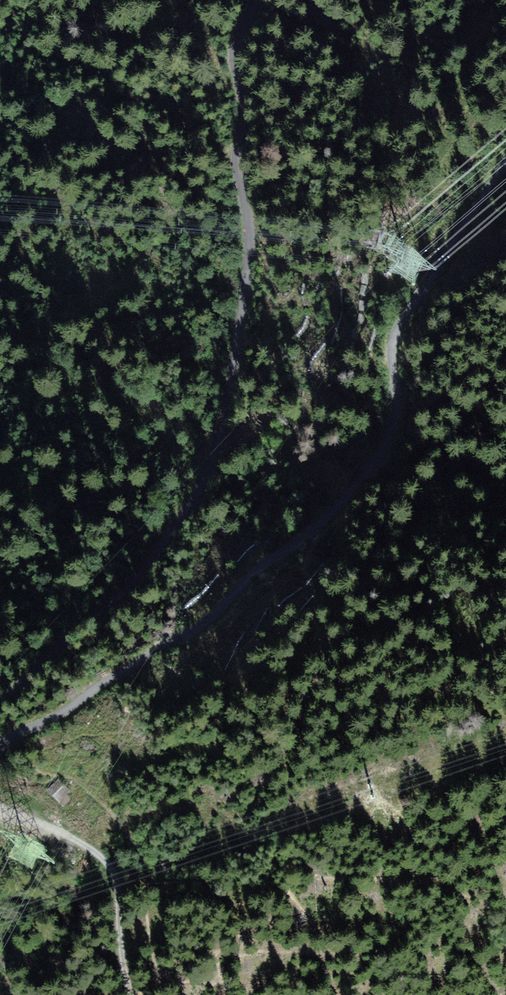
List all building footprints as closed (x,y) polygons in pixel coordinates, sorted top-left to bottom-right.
[(70,789),(59,779),(47,792),(57,802),(70,789)]
